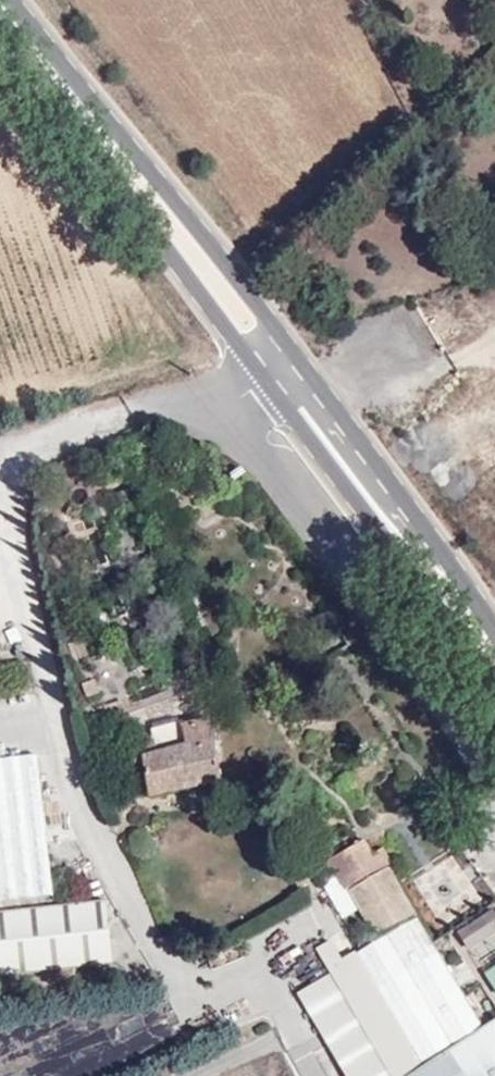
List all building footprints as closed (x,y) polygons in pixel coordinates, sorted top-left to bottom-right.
[(146,760),(150,795),(226,785),(219,727),(188,731),(187,725),(158,729),(160,742),(126,747),(128,763),(146,760)] [(0,779),(0,922),(46,917),(32,776),(0,779)] [(331,860),(372,936),(415,913),(390,866),(392,863),(384,848),(372,854),(366,841),(331,860)] [(321,882),(342,919),(357,911),(336,873),(321,882)] [(457,929),(473,957),(494,945),(494,912),(493,908),(457,929)] [(482,1027),(418,916),(340,961),(329,942),(317,949),(332,974),(299,993),(348,1075),(494,1075),(494,1019),(482,1027)] [(0,930),(0,993),(107,983),(101,920),(0,930)] [(482,971),(494,994),(494,964),(482,971)]
